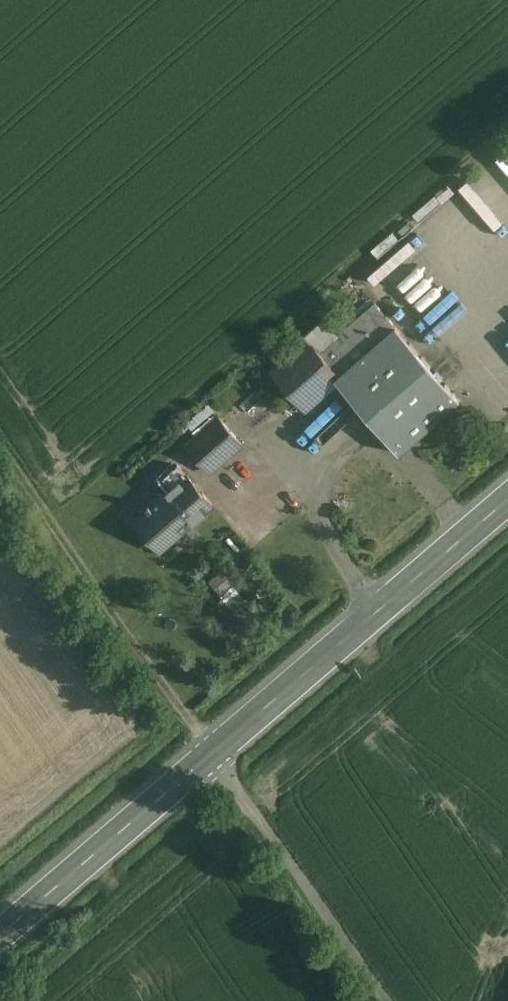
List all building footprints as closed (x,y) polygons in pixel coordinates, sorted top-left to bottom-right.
[(395,327),(375,304),(364,313),(384,336),(395,327)] [(364,313),(338,336),(323,319),(303,336),(308,341),(338,376),(384,336),(364,313)] [(338,376),(335,379),(337,381),(336,381),(399,454),(460,401),(396,326),(395,327),(384,336),(338,376)] [(308,341),(272,372),(305,409),(336,381),(337,381),(335,379),(338,376),(308,341)] [(241,443),(218,417),(185,446),(208,472),(241,443)] [(196,519),(170,489),(163,495),(161,493),(146,506),(148,508),(140,515),(152,528),(146,533),(160,549),(196,519)]
